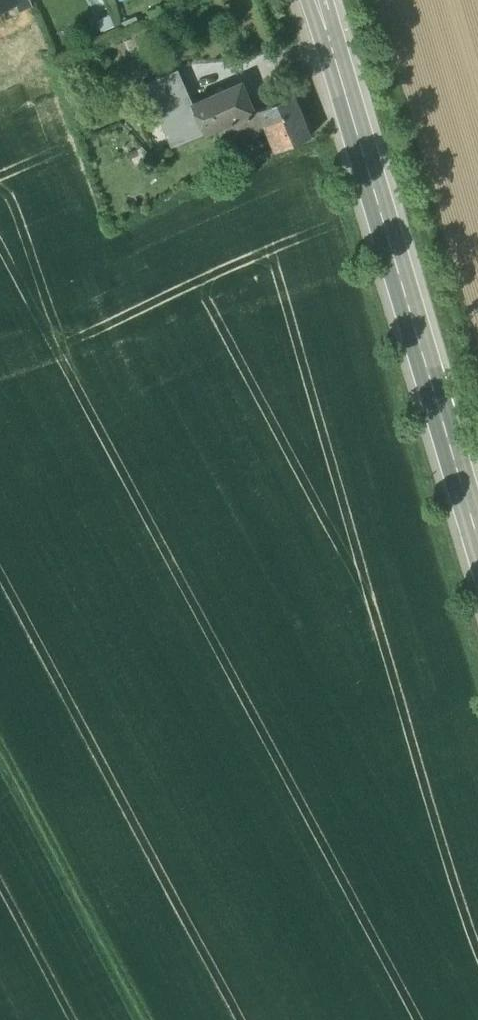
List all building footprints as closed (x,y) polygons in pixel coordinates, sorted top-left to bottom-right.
[(17,1),(18,1),(18,0),(0,0),(0,9),(17,1)] [(18,1),(17,1),(20,9),(32,3),(31,0),(18,0),(18,1)] [(173,66),(158,73),(160,77),(175,71),(173,66)] [(160,77),(145,84),(152,99),(185,84),(179,70),(175,71),(160,77)] [(193,104),(192,104),(204,132),(218,127),(251,113),(255,111),(243,82),(193,104)] [(185,84),(152,99),(172,146),(204,132),(192,104),(193,104),(185,84)] [(295,94),(262,108),(267,122),(278,150),(311,136),(311,134),(312,130),(310,124),(306,122),(295,94)] [(255,111),(251,113),(257,127),(267,122),(262,108),(255,111)] [(251,113),(218,127),(226,148),(259,134),(257,127),(251,113)] [(250,150),(239,155),(240,159),(243,164),(262,156),(260,152),(255,150),(250,151),(250,150)] [(240,159),(234,162),(236,167),(243,164),(240,159)]
